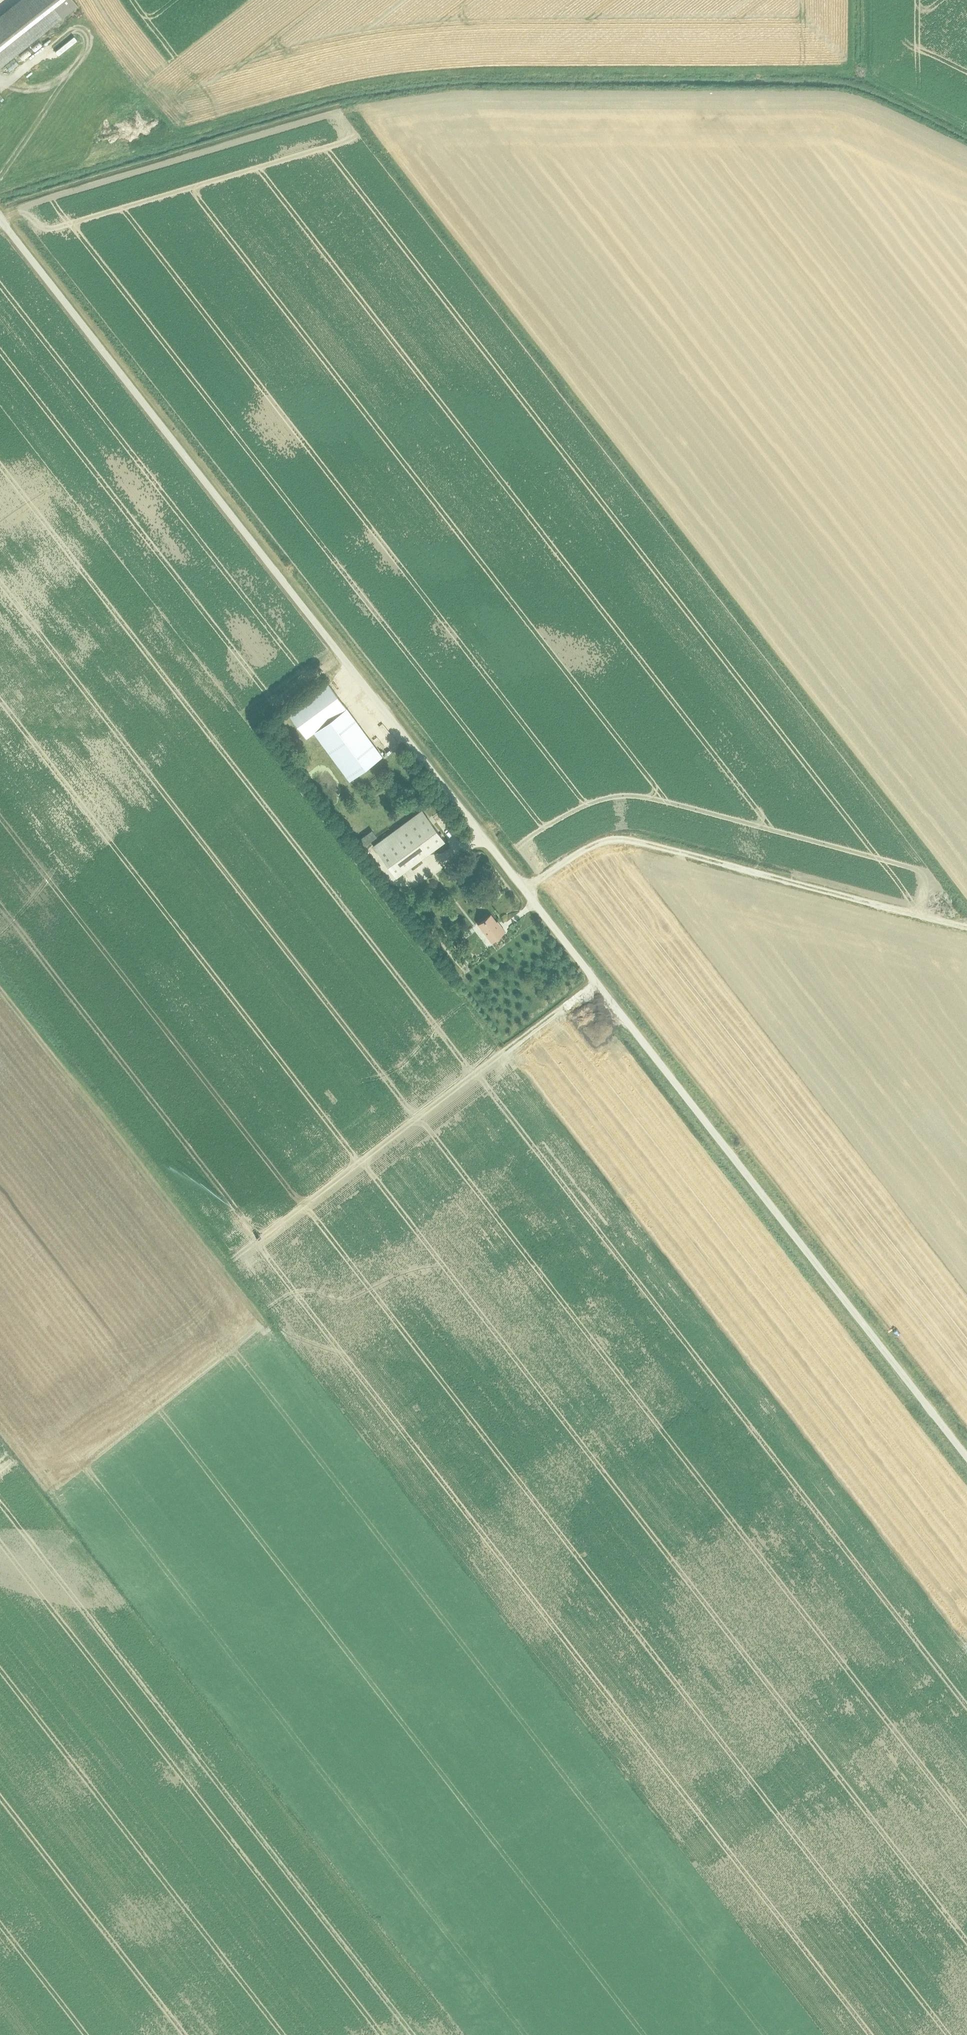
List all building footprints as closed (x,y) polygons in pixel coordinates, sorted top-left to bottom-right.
[(2,70),(81,8),(74,0),(21,0),(0,17),(0,68),(2,70)] [(57,54),(75,38),(71,34),(54,49),(57,54)] [(25,70),(49,49),(43,42),(19,64),(25,70)] [(314,733),(350,781),(383,757),(347,708),(329,683),(288,714),(307,738),(314,733)] [(374,846),(396,877),(446,841),(423,810),(374,846)] [(359,841),(363,846),(377,837),(372,831),(359,841)] [(500,925),(491,914),(478,924),(492,942),(505,931),(502,927),(500,925)]
